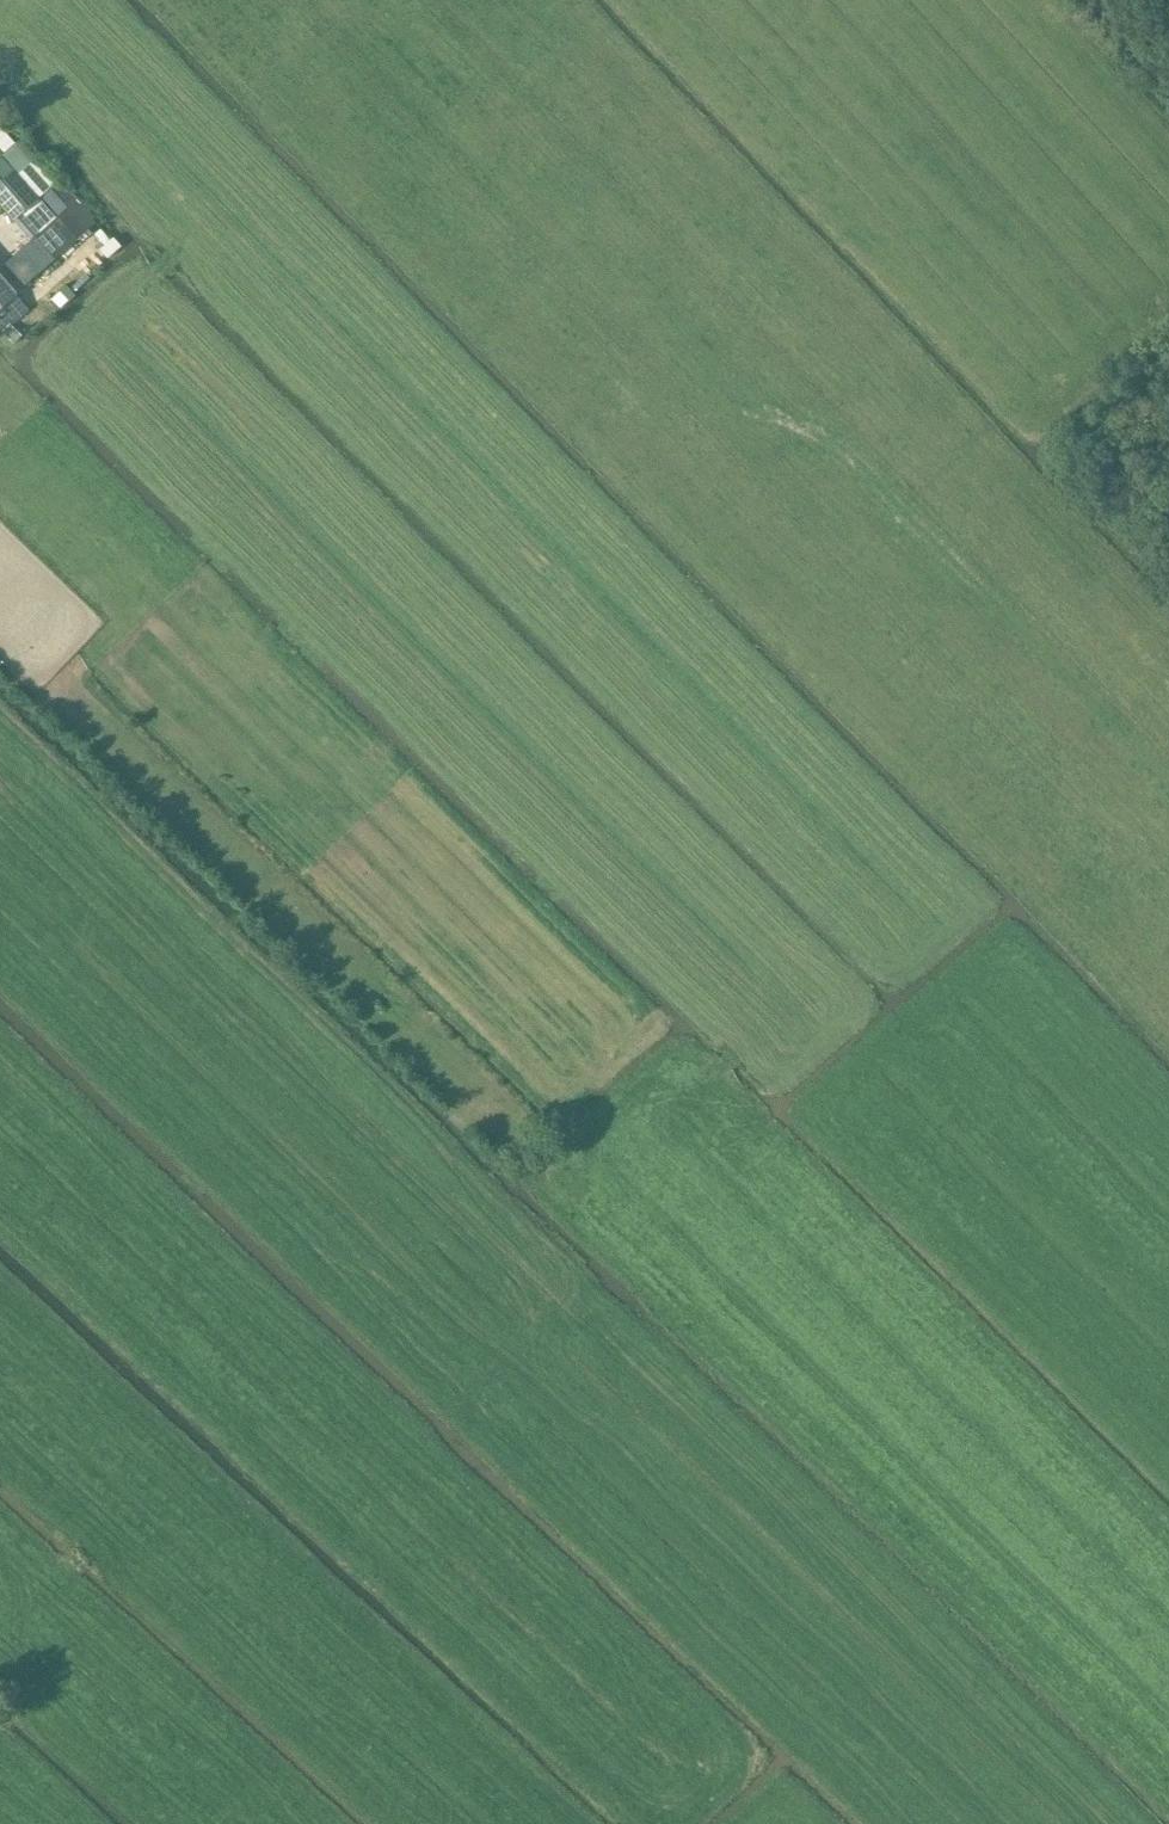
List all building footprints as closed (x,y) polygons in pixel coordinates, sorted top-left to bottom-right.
[(0,127),(0,147),(4,152),(14,143),(0,127)] [(19,139),(1,156),(38,198),(39,198),(57,216),(30,241),(2,266),(22,289),(96,222),(57,179),(19,139)] [(57,216),(39,198),(38,198),(1,156),(0,156),(0,207),(12,221),(30,241),(57,216)] [(113,238),(100,249),(107,257),(120,246),(113,238)] [(28,308),(23,303),(15,293),(0,276),(0,332),(28,308)] [(57,296),(66,306),(74,298),(65,288),(57,296)] [(7,337),(15,344),(22,337),(14,330),(7,337)]
